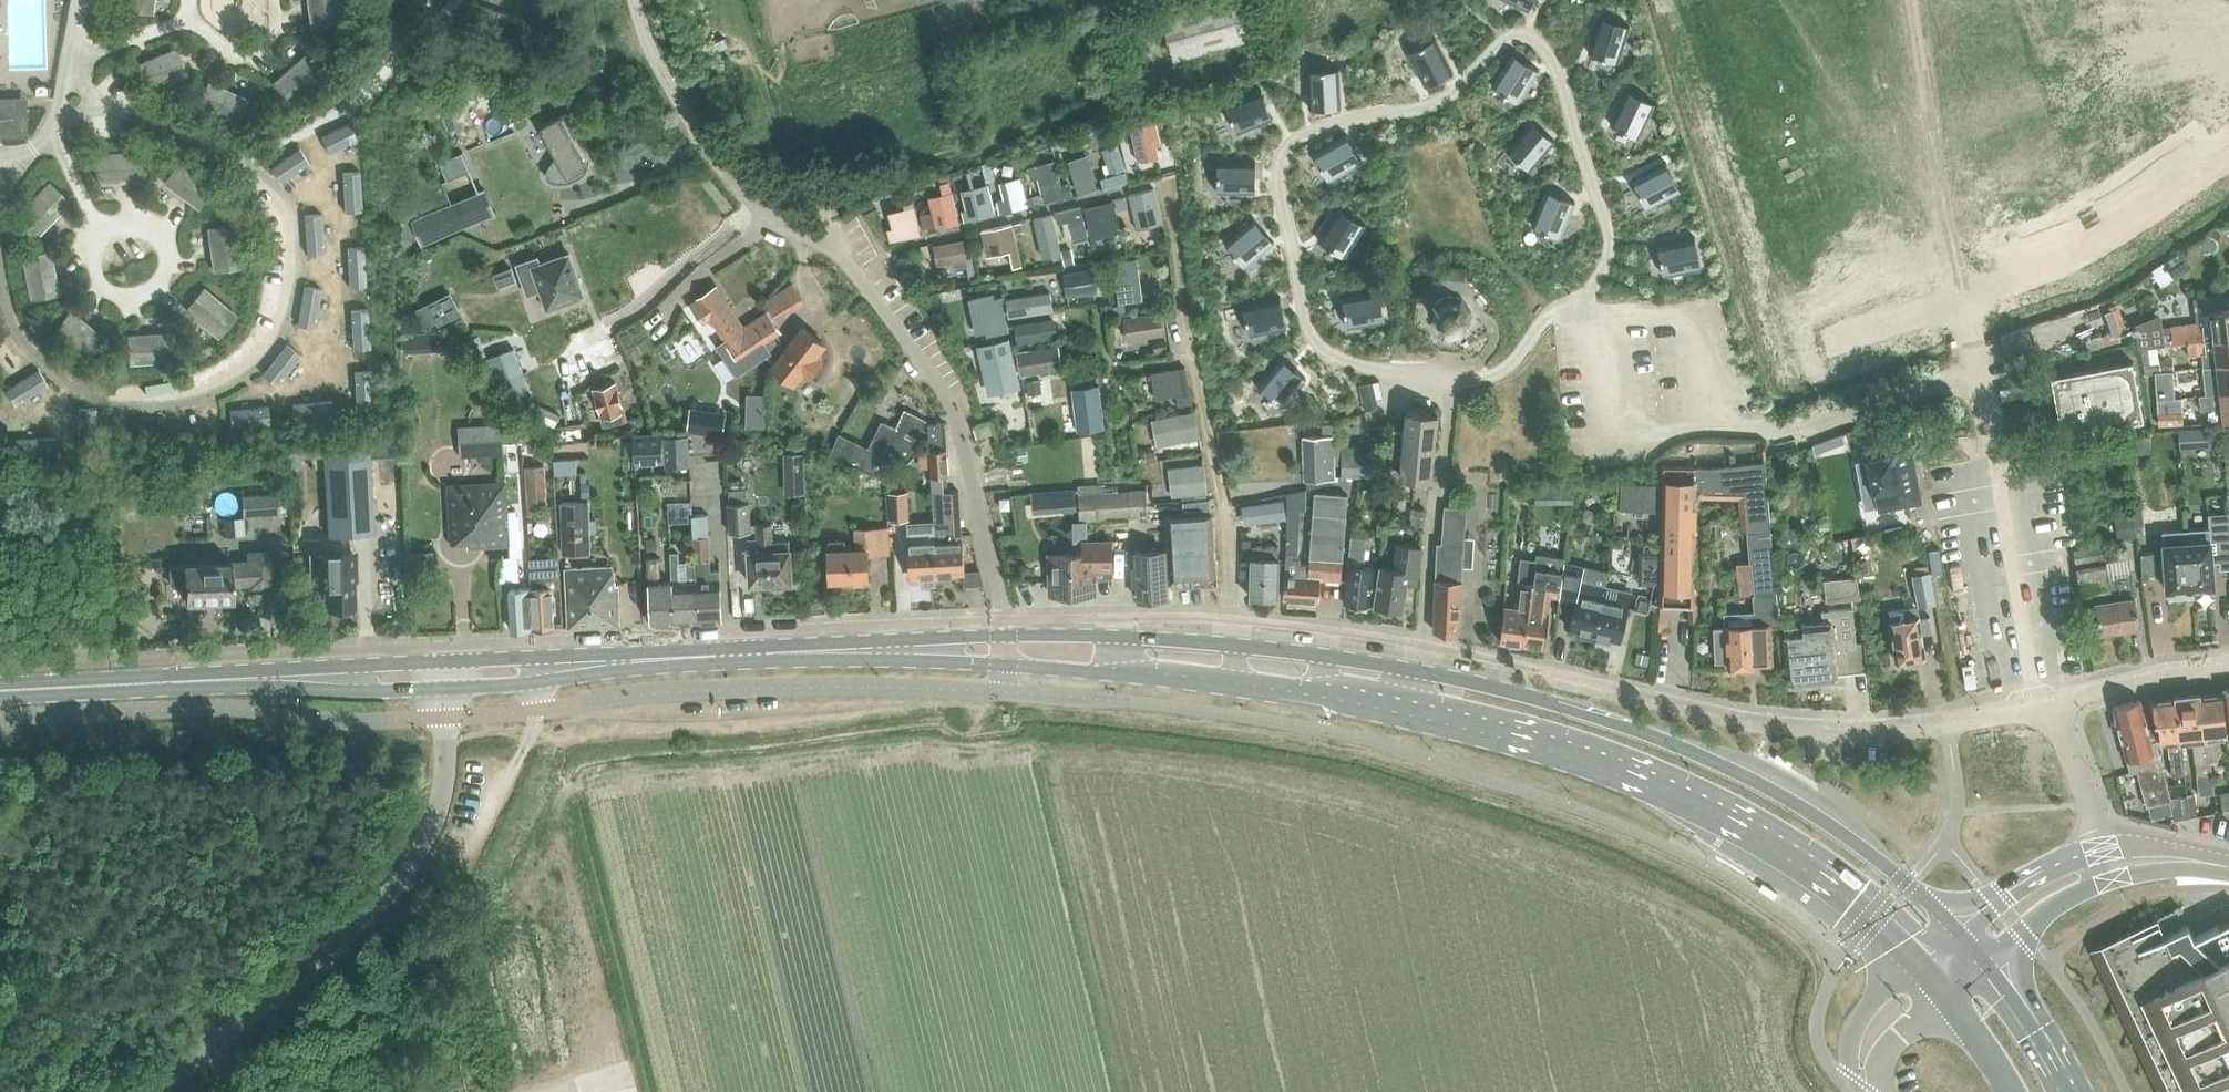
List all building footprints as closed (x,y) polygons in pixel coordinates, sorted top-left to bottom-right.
[(1174,61),(1260,36),(1250,0),(1226,0),(1162,18),(1174,61)] [(1528,10),(1533,0),(1506,0),(1528,10)] [(1600,16),(1588,53),(1618,62),(1630,25),(1600,16)] [(1435,38),(1408,52),(1425,86),(1453,72),(1435,38)] [(1512,53),(1492,85),(1518,102),(1539,70),(1512,53)] [(1341,107),(1338,69),(1307,70),(1309,109),(1341,107)] [(1261,89),(1225,104),(1237,133),(1273,118),(1261,89)] [(1626,89),(1610,124),(1611,125),(1612,123),(1623,128),(1622,130),(1626,132),(1627,130),(1637,135),(1637,137),(1638,137),(1655,103),(1653,102),(1652,104),(1642,99),(1642,98),(1635,94),(1635,95),(1627,92),(1628,90),(1626,89)] [(28,136),(27,95),(0,96),(0,137),(28,136)] [(554,182),(556,182),(567,182),(577,178),(586,172),(582,168),(589,164),(574,137),(581,129),(567,112),(540,126),(556,156),(551,163),(546,171),(546,176),(548,179),(551,181),(554,182)] [(1167,115),(1156,117),(1158,127),(1169,125),(1167,115)] [(1130,126),(1138,161),(1161,156),(1158,143),(1162,142),(1156,120),(1130,126)] [(1531,120),(1506,150),(1530,170),(1555,140),(1531,120)] [(1346,134),(1313,153),(1329,180),(1362,161),(1346,134)] [(1093,136),(1083,140),(1086,149),(1092,147),(1095,142),(1093,136)] [(1102,148),(1109,175),(1100,177),(1103,187),(1127,181),(1117,144),(1102,148)] [(462,151),(439,161),(447,180),(470,170),(462,151)] [(1097,187),(1088,155),(1071,160),(1080,192),(1097,187)] [(1056,159),(1027,167),(1031,178),(1037,176),(1041,192),(1044,201),(1066,195),(1063,184),(1056,159)] [(1217,161),(1217,192),(1255,192),(1256,161),(1217,161)] [(1666,162),(1632,180),(1647,208),(1681,190),(1666,162)] [(992,169),(983,171),(985,180),(994,178),(992,169)] [(948,175),(938,177),(940,184),(949,181),(948,175)] [(1028,205),(1020,176),(1005,180),(1010,200),(999,203),(1001,212),(1028,205)] [(1070,182),(1063,184),(1066,195),(1073,193),(1070,182)] [(996,212),(989,185),(970,190),(975,210),(967,211),(969,219),(996,212)] [(1164,222),(1155,187),(1128,194),(1137,229),(1164,222)] [(486,188),(411,220),(422,244),(496,213),(486,188)] [(1546,189),(1531,225),(1560,237),(1575,201),(1546,189)] [(936,228),(960,222),(952,191),(928,197),(931,211),(935,224),(936,228)] [(890,241),(922,231),(913,192),(905,194),(908,206),(889,210),(893,227),(887,228),(890,241)] [(1038,193),(1028,196),(1030,206),(1041,203),(1038,193)] [(1125,196),(1115,198),(1118,209),(1128,207),(1125,196)] [(1091,239),(1121,232),(1114,200),(1084,207),(1091,239)] [(1056,211),(1058,222),(1069,220),(1074,241),(1089,237),(1081,204),(1056,211)] [(1338,207),(1318,240),(1345,257),(1365,224),(1338,207)] [(931,211),(921,214),(924,227),(928,226),(935,224),(931,211)] [(1043,256),(1062,252),(1053,212),(1033,216),(1043,256)] [(1254,217),(1224,242),(1244,266),(1274,242),(1254,217)] [(1021,222),(1015,223),(1017,232),(1023,230),(1021,222)] [(982,230),(987,255),(1010,250),(1014,266),(1023,264),(1013,223),(982,230)] [(1695,237),(1657,244),(1663,275),(1701,268),(1695,237)] [(963,239),(933,244),(937,264),(954,261),(956,270),(967,268),(969,279),(977,278),(972,255),(966,256),(963,239)] [(920,247),(906,254),(913,269),(918,266),(922,252),(920,247)] [(1072,247),(1062,250),(1066,265),(1075,262),(1072,247)] [(2178,250),(2162,261),(2174,278),(2190,267),(2178,250)] [(537,258),(517,265),(528,294),(541,290),(547,308),(584,295),(569,253),(539,264),(537,258)] [(1142,298),(1137,258),(1117,260),(1119,273),(1115,273),(1119,301),(1122,301),(1142,298)] [(1448,265),(1447,276),(1465,278),(1466,266),(1448,265)] [(925,269),(915,275),(921,285),(931,279),(925,269)] [(1065,273),(1068,291),(1069,292),(1094,288),(1091,269),(1065,273)] [(765,300),(777,320),(805,303),(793,282),(765,300)] [(697,298),(689,304),(698,317),(702,323),(710,317),(724,339),(717,344),(737,375),(772,351),(766,342),(769,341),(774,337),(781,333),(777,326),(768,312),(745,327),(718,285),(705,294),(697,298)] [(1010,311),(1010,316),(1054,310),(1051,290),(1038,292),(1038,290),(1028,291),(1029,294),(1014,296),(1006,297),(1010,311)] [(1380,290),(1342,296),(1347,327),(1385,321),(1380,290)] [(968,297),(975,334),(987,332),(987,335),(1011,331),(1005,302),(1004,296),(994,298),(993,292),(968,297)] [(2186,339),(2228,334),(2228,293),(2226,294),(2226,292),(2192,297),(2195,321),(2169,325),(2172,341),(2186,339)] [(1280,296),(1243,305),(1249,335),(1287,327),(1280,296)] [(1437,305),(1436,321),(1445,332),(1458,334),(1469,325),(1471,310),(1462,298),(1448,297),(1437,305)] [(1111,302),(1101,303),(1102,313),(1112,312),(1111,302)] [(1125,303),(1113,305),(1114,313),(1126,312),(1125,303)] [(2087,339),(2090,350),(2120,342),(2118,333),(2127,331),(2124,317),(2123,317),(2120,308),(2111,310),(2116,331),(2087,339)] [(1123,316),(1127,339),(1166,333),(1162,310),(1123,316)] [(1015,324),(1018,345),(1058,339),(1055,318),(1015,324)] [(773,367),(783,375),(794,384),(804,372),(810,376),(822,360),(817,355),(825,344),(804,327),(785,352),(781,357),(773,367)] [(435,331),(400,336),(402,351),(437,347),(435,331)] [(2186,339),(2189,356),(2201,355),(2202,365),(2215,364),(2228,362),(2228,334),(2186,339)] [(1016,367),(1009,337),(980,344),(981,351),(980,351),(989,384),(990,393),(1022,387),(1016,367)] [(1164,341),(1153,343),(1155,351),(1165,349),(1164,341)] [(2156,343),(2140,345),(2142,359),(2157,357),(2156,343)] [(1016,351),(1020,376),(1062,369),(1058,345),(1016,351)] [(514,347),(490,356),(507,400),(522,394),(531,390),(524,372),(514,347)] [(1282,358),(1257,387),(1281,408),(1306,378),(1282,358)] [(2171,360),(2158,361),(2159,371),(2172,370),(2171,360)] [(2050,376),(2061,436),(2144,421),(2132,361),(2050,376)] [(2204,393),(2228,390),(2228,362),(2202,365),(2201,365),(2204,393)] [(1184,366),(1150,372),(1155,397),(1177,393),(1179,403),(1191,401),(1184,366)] [(2154,372),(2156,399),(2174,397),(2172,370),(2159,371),(2154,372)] [(628,419),(616,380),(591,388),(603,426),(627,419),(628,419)] [(1373,383),(1360,385),(1365,411),(1378,408),(1373,383)] [(1104,428),(1098,384),(1071,388),(1077,432),(1104,428)] [(1037,387),(1024,389),(1026,402),(1039,400),(1037,387)] [(2204,393),(2198,394),(2200,409),(2220,406),(2222,419),(2228,419),(2228,390),(2204,393)] [(747,392),(746,426),(765,427),(765,393),(747,392)] [(2174,397),(2156,399),(2158,424),(2183,422),(2181,397),(2174,397)] [(691,406),(687,428),(721,433),(724,411),(691,406)] [(521,425),(502,409),(504,439),(522,438),(521,425)] [(922,434),(927,424),(906,411),(903,410),(896,426),(881,420),(869,447),(855,441),(846,462),(879,476),(888,455),(905,463),(927,438),(922,434)] [(1150,418),(1156,445),(1199,437),(1194,410),(1150,418)] [(1400,476),(1431,478),(1437,413),(1406,411),(1405,428),(1392,427),(1389,457),(1401,458),(1400,476)] [(628,419),(627,419),(630,429),(640,427),(638,417),(628,419)] [(933,475),(933,491),(948,491),(949,475),(948,447),(946,422),(930,424),(930,450),(933,475)] [(1333,422),(1322,423),(1322,432),(1333,432),(1333,422)] [(503,438),(502,424),(458,426),(459,455),(504,453),(503,438)] [(580,424),(554,428),(556,443),(582,439),(580,424)] [(541,441),(521,425),(522,438),(522,442),(528,442),(541,441)] [(2209,426),(2179,429),(2181,446),(2211,444),(2209,426)] [(632,433),(634,463),(663,462),(662,432),(632,433)] [(830,455),(846,462),(855,441),(839,434),(830,455)] [(665,436),(666,466),(691,466),(688,436),(665,436)] [(1327,437),(1304,437),(1305,479),(1327,478),(1326,482),(1334,482),(1334,463),(1333,448),(1333,436),(1327,437)] [(2150,452),(2149,436),(2126,438),(2127,454),(2150,452)] [(326,446),(327,455),(331,535),(376,533),(371,444),(326,446)] [(1340,448),(1333,448),(1334,463),(1340,463),(1340,476),(1380,475),(1380,450),(1363,451),(1363,446),(1340,446),(1340,448)] [(1026,449),(1013,451),(1015,462),(1028,460),(1026,449)] [(1155,451),(1145,453),(1146,461),(1156,459),(1155,451)] [(1900,501),(1919,498),(1911,451),(1870,458),(1879,508),(1900,504),(1900,501)] [(803,452),(784,453),(785,467),(804,467),(803,452)] [(577,458),(555,459),(556,473),(578,472),(577,458)] [(1705,467),(1704,491),(1726,492),(1728,486),(1745,487),(1747,507),(1741,509),(1743,521),(1748,520),(1752,561),(1755,594),(1753,594),(1755,613),(1749,614),(1722,615),(1723,627),(1713,628),(1714,661),(1719,661),(1719,659),(1728,659),(1729,666),(1758,665),(1758,664),(1771,663),(1769,626),(1780,625),(1774,559),(1774,558),(1771,518),(1765,461),(1744,463),(1711,467),(1705,467)] [(546,464),(527,465),(529,505),(548,504),(546,464)] [(1203,466),(1169,469),(1172,495),(1206,492),(1203,466)] [(1662,585),(1662,605),(1677,605),(1693,605),(1695,490),(1704,491),(1705,467),(1695,466),(1695,472),(1665,478),(1664,489),(1663,545),(1662,585)] [(510,546),(512,556),(509,510),(509,509),(507,480),(497,480),(497,481),(448,484),(452,541),(453,542),(454,545),(469,544),(469,548),(510,546)] [(1079,484),(1080,507),(1081,519),(1148,516),(1147,491),(1121,492),(1120,482),(1079,484)] [(590,483),(582,483),(582,497),(590,496),(590,483)] [(1377,483),(1375,493),(1388,494),(1389,484),(1377,483)] [(1621,509),(1635,510),(1635,515),(1643,515),(1643,510),(1659,511),(1660,484),(1623,484),(1621,509)] [(745,548),(747,585),(768,584),(771,588),(775,589),(780,589),(784,587),(786,583),(791,583),(790,549),(771,550),(771,542),(773,542),(772,523),(750,524),(749,501),(746,502),(746,488),(728,489),(729,503),(726,503),(727,533),(756,531),(756,541),(759,541),(759,548),(745,548)] [(934,522),(935,540),(937,575),(966,574),(964,539),(960,490),(948,491),(933,491),(934,522)] [(888,493),(890,520),(909,518),(907,491),(888,493)] [(1315,492),(1314,516),(1309,570),(1308,578),(1320,579),(1341,581),(1348,495),(1315,492)] [(1286,494),(1286,505),(1287,558),(1283,597),(1314,600),(1319,597),(1320,579),(1308,578),(1309,570),(1296,569),(1301,510),(1301,494),(1286,494)] [(251,495),(242,496),(243,515),(252,515),(251,495)] [(999,498),(1001,509),(1010,508),(1008,497),(999,498)] [(590,502),(562,502),(564,553),(591,552),(590,502)] [(1464,547),(1467,506),(1445,505),(1442,543),(1438,543),(1436,578),(1433,631),(1461,638),(1464,580),(1463,580),(1464,547)] [(2114,511),(2118,540),(2135,537),(2131,508),(2114,511)] [(509,510),(512,556),(505,557),(505,566),(506,582),(520,580),(519,557),(523,556),(523,528),(521,528),(520,514),(518,514),(518,510),(509,510)] [(2185,542),(2186,560),(2193,560),(2194,572),(2196,572),(2197,586),(2216,584),(2214,561),(2221,561),(2221,568),(2228,568),(2228,519),(2228,511),(2208,513),(2209,528),(2190,529),(2190,536),(2188,536),(2189,541),(2185,542)] [(698,582),(697,582),(699,621),(722,620),(720,570),(710,570),(710,560),(711,560),(708,513),(691,514),(693,561),(696,561),(697,561),(698,582)] [(1170,581),(1215,579),(1212,516),(1167,518),(1169,550),(1136,551),(1137,567),(1133,567),(1134,583),(1138,583),(1139,599),(1166,597),(1165,564),(1169,564),(1170,581)] [(243,518),(232,519),(234,536),(244,535),(243,518)] [(1378,520),(1376,534),(1384,535),(1386,521),(1378,520)] [(934,526),(908,527),(909,547),(911,580),(938,579),(937,575),(936,557),(935,540),(935,525),(934,525),(934,526)] [(866,556),(888,555),(887,528),(855,530),(856,550),(846,550),(845,540),(827,541),(829,581),(867,579),(866,556)] [(2185,530),(2164,531),(2169,588),(2197,586),(2196,572),(2194,572),(2193,560),(2186,560),(2185,542),(2189,541),(2188,536),(2185,536),(2185,530)] [(1344,602),(1370,605),(1375,558),(1364,557),(1366,539),(1351,538),(1344,602)] [(1867,540),(1854,551),(1861,560),(1874,549),(1867,540)] [(1094,569),(1111,569),(1111,541),(1083,541),(1083,553),(1049,554),(1050,594),(1094,593),(1094,569)] [(1242,541),(1242,563),(1251,563),(1250,597),(1279,598),(1281,549),(1261,549),(1261,542),(1242,541)] [(1422,546),(1397,542),(1393,567),(1380,565),(1374,606),(1404,610),(1408,583),(1416,584),(1422,546)] [(1639,549),(1638,584),(1662,585),(1663,545),(1643,544),(1643,549),(1639,549)] [(2104,544),(2074,549),(2075,556),(2076,564),(2107,559),(2105,551),(2104,544)] [(170,585),(184,584),(184,602),(234,599),(233,585),(250,584),(250,587),(272,586),(271,550),(249,551),(249,561),(169,565),(170,585)] [(324,584),(325,608),(354,607),(351,551),(310,553),(312,585),(324,584)] [(1531,584),(1524,645),(1545,648),(1549,612),(1544,612),(1546,594),(1558,596),(1563,556),(1537,553),(1533,584),(1531,584)] [(2141,555),(2142,576),(2155,575),(2154,554),(2141,555)] [(558,557),(531,558),(532,588),(534,629),(544,628),(555,628),(553,586),(559,586),(558,557)] [(676,622),(674,583),(659,584),(658,557),(649,557),(652,623),(676,622)] [(1506,604),(1501,643),(1524,645),(1531,584),(1534,559),(1520,557),(1514,605),(1506,604)] [(2107,561),(2077,566),(2077,567),(2082,595),(2096,593),(2096,595),(2096,601),(2101,630),(2140,624),(2136,595),(2134,596),(2131,575),(2129,576),(2126,558),(2107,561)] [(673,565),(674,583),(676,622),(699,621),(697,582),(696,561),(693,561),(687,562),(687,580),(681,580),(680,580),(679,564),(673,565)] [(1570,629),(1595,635),(1599,616),(1606,585),(1604,585),(1607,570),(1585,565),(1565,561),(1560,598),(1576,602),(1570,629)] [(610,567),(573,569),(573,565),(568,565),(570,627),(621,625),(619,584),(616,585),(615,563),(610,563),(610,567)] [(1929,572),(1911,575),(1913,586),(1917,605),(1917,606),(1918,606),(1919,607),(1935,604),(1929,572)] [(1824,579),(1827,601),(1861,598),(1857,576),(1824,579)] [(1599,616),(1595,635),(1620,640),(1624,622),(1628,605),(1631,592),(1620,589),(1607,585),(1606,585),(1599,616)] [(532,588),(511,589),(513,630),(520,629),(534,629),(532,588)] [(1638,594),(1634,608),(1646,611),(1650,596),(1638,594)] [(1823,621),(1804,623),(1804,624),(1786,626),(1788,635),(1784,635),(1789,679),(1791,679),(1792,686),(1839,680),(1838,674),(1868,670),(1866,640),(1857,641),(1853,607),(1822,610),(1823,621)] [(1906,608),(1890,610),(1897,660),(1901,659),(1901,661),(1904,662),(1911,661),(1914,658),(1914,657),(1926,655),(1923,632),(1931,631),(1929,617),(1920,618),(1908,620),(1906,608)] [(1637,652),(1635,662),(1647,665),(1649,655),(1637,652)] [(2214,793),(2211,761),(2212,757),(2209,757),(2202,694),(2202,691),(2178,694),(2178,696),(2182,738),(2192,737),(2197,774),(2199,794),(2214,793)] [(2216,735),(2228,733),(2224,692),(2202,694),(2209,757),(2212,757),(2211,761),(2218,760),(2216,735)] [(2186,773),(2182,738),(2178,696),(2154,699),(2156,719),(2160,719),(2162,743),(2168,743),(2171,774),(2186,773)] [(2114,705),(2131,771),(2136,770),(2137,776),(2139,776),(2147,806),(2172,800),(2156,739),(2152,740),(2141,698),(2114,705)] [(2221,793),(2224,811),(2228,811),(2228,792),(2221,793)] [(1758,887),(1774,897),(1777,892),(1762,882),(1758,887)] [(2090,950),(2158,1091),(2228,1091),(2228,920),(2193,937),(2188,925),(2165,935),(2157,917),(2097,946),(2090,950)]
